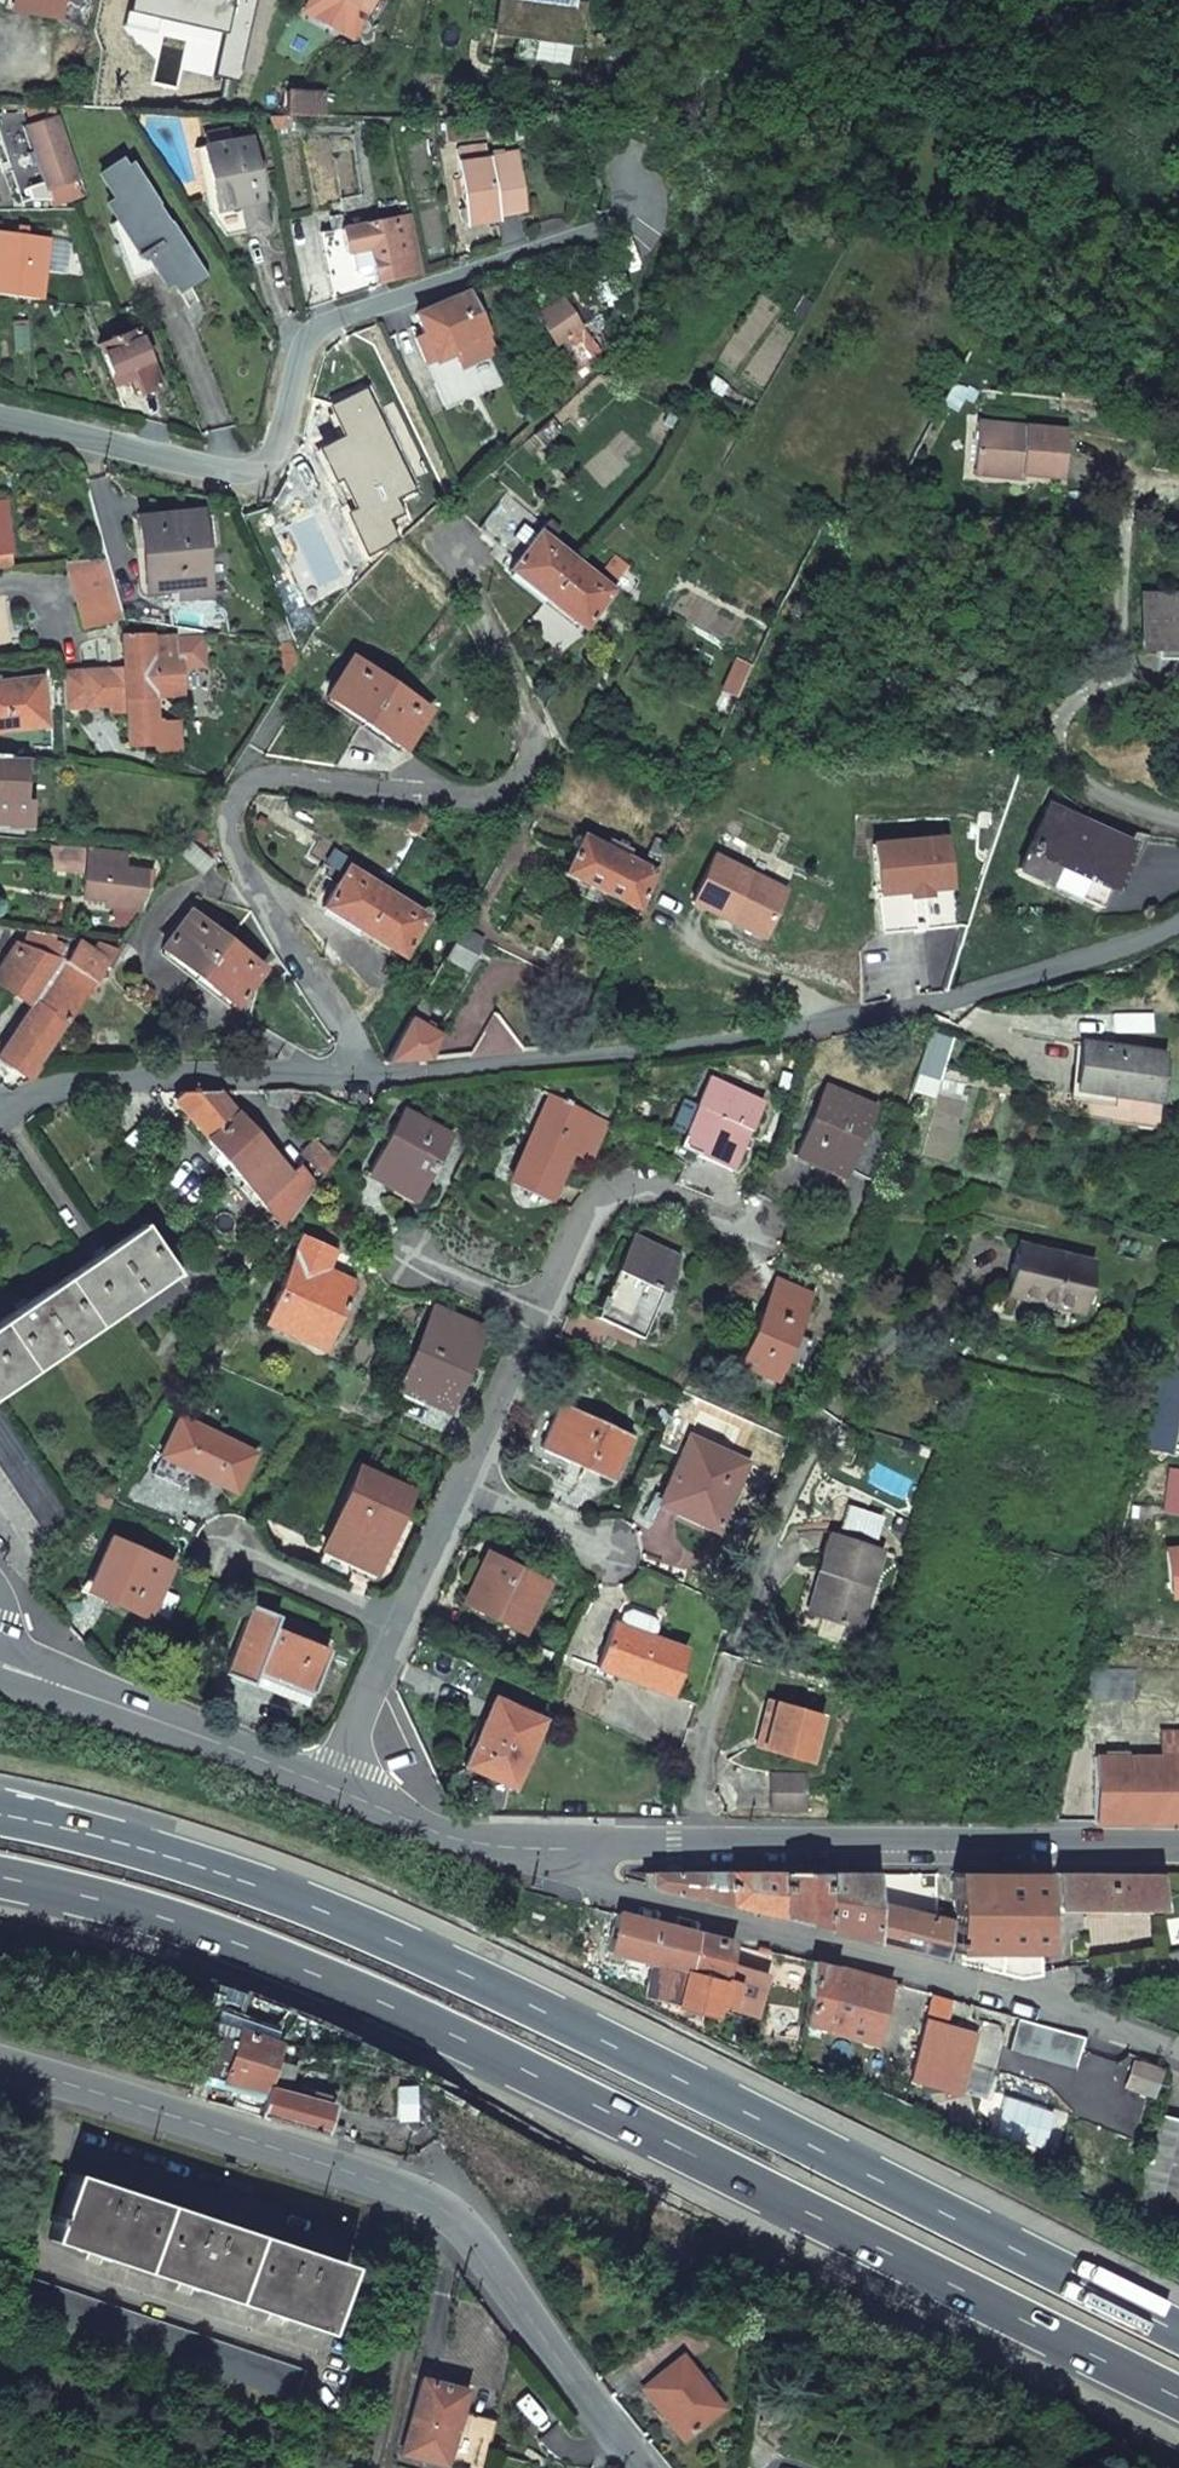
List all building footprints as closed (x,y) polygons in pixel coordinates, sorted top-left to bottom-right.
[(5,6),(59,15),(88,31),(93,0),(6,0),(5,6)] [(258,0),(134,0),(131,12),(224,32),(214,73),(241,79),(258,0)] [(297,15),(358,47),(382,0),(305,0),(297,15)] [(499,29),(517,32),(573,41),(577,7),(571,6),(572,0),(503,0),(499,29)] [(573,41),(517,32),(514,57),(569,64),(573,41)] [(325,95),(286,94),(286,117),(324,119),(325,95)] [(81,195),(46,106),(24,105),(31,125),(26,126),(45,182),(28,188),(32,201),(50,199),(53,204),(81,195)] [(282,127),(280,117),(268,117),(270,129),(282,127)] [(482,139),(480,125),(445,130),(447,144),(482,139)] [(230,141),(228,129),(204,134),(206,147),(202,147),(216,212),(239,207),(244,232),(265,227),(247,138),(230,141)] [(457,150),(466,209),(459,210),(460,218),(466,217),(467,224),(497,220),(496,214),(526,210),(518,155),(488,159),(487,146),(457,150)] [(125,171),(119,162),(99,175),(115,199),(106,205),(116,220),(112,225),(132,279),(157,271),(167,285),(181,276),(188,285),(206,273),(173,222),(168,226),(155,206),(160,203),(135,165),(125,171)] [(369,247),(376,283),(419,272),(409,218),(407,218),(405,210),(372,216),(374,224),(357,227),(341,230),(346,252),(361,249),(369,247)] [(339,217),(341,230),(357,227),(355,214),(339,217)] [(319,234),(332,303),(369,291),(361,249),(346,252),(341,230),(319,234)] [(43,239),(0,233),(0,296),(35,300),(43,239)] [(502,352),(472,288),(431,307),(418,313),(423,323),(427,333),(417,338),(428,365),(438,361),(440,364),(458,356),(464,369),(502,352)] [(584,325),(566,297),(538,316),(548,331),(541,336),(549,348),(556,345),(573,371),(562,378),(570,389),(604,360),(582,326),(584,325)] [(158,386),(134,331),(96,346),(112,386),(129,378),(137,394),(158,386)] [(560,429),(550,419),(533,436),(541,446),(560,429)] [(1019,473),(1062,477),(1066,430),(977,420),(973,463),(1020,468),(1019,473)] [(973,473),(1018,478),(1019,473),(1020,468),(973,463),(973,473)] [(324,523),(354,585),(374,565),(369,554),(394,539),(390,531),(405,524),(381,469),(353,480),(365,506),(324,523)] [(539,522),(504,495),(477,529),(509,559),(539,522)] [(11,551),(6,499),(0,500),(0,552),(11,551)] [(209,595),(202,513),(137,519),(141,548),(150,547),(155,591),(175,589),(177,598),(209,595)] [(549,543),(537,534),(509,572),(546,599),(574,563),(549,543)] [(0,552),(0,570),(13,569),(11,551),(0,552)] [(123,622),(107,561),(68,564),(88,632),(123,622)] [(610,591),(574,563),(546,599),(582,628),(610,591)] [(1178,645),(1178,593),(1145,592),(1144,645),(1178,645)] [(179,638),(153,640),(152,637),(124,639),(126,672),(126,678),(127,683),(116,684),(115,679),(102,679),(86,680),(85,673),(64,674),(64,681),(64,709),(114,707),(115,715),(130,714),(132,748),(158,747),(160,747),(158,723),(156,696),(183,694),(181,667),(206,666),(204,635),(203,632),(178,629),(179,638)] [(298,658),(292,644),(282,642),(284,678),(298,658)] [(389,684),(352,660),(325,699),(362,723),(389,684)] [(116,684),(127,683),(126,678),(126,672),(115,672),(115,679),(116,684)] [(40,679),(0,683),(0,731),(46,726),(40,679)] [(428,711),(389,684),(362,723),(401,751),(428,711)] [(183,749),(181,721),(158,723),(160,747),(158,747),(159,751),(183,749)] [(27,770),(39,770),(39,755),(23,753),(0,752),(0,832),(35,836),(35,796),(27,796),(27,770)] [(1126,844),(1042,808),(1013,872),(1098,908),(1126,844)] [(417,836),(428,817),(414,814),(405,830),(417,836)] [(429,842),(442,818),(428,817),(417,836),(429,842)] [(639,910),(670,846),(655,838),(641,865),(626,857),(629,850),(608,839),(605,846),(581,835),(562,873),(639,910)] [(944,836),(872,843),(876,891),(905,888),(911,879),(921,878),(928,886),(948,884),(944,836)] [(88,848),(54,846),(51,870),(86,873),(88,848)] [(126,867),(127,852),(88,848),(86,873),(84,898),(116,901),(113,924),(131,926),(147,901),(152,870),(126,867)] [(784,891),(713,857),(691,902),(726,919),(728,914),(765,931),(784,891)] [(362,931),(386,891),(347,867),(322,906),(362,931)] [(921,878),(911,879),(905,888),(911,895),(923,894),(928,886),(921,878)] [(905,888),(876,891),(880,931),(914,928),(911,895),(905,888)] [(425,916),(386,891),(362,931),(401,955),(425,916)] [(258,924),(251,910),(234,929),(247,938),(258,924)] [(226,939),(189,911),(161,947),(197,976),(226,939)] [(480,943),(460,932),(458,931),(444,956),(466,968),(480,943)] [(262,967),(226,939),(197,976),(234,1004),(262,967)] [(115,949),(98,943),(92,952),(74,943),(63,965),(14,947),(11,951),(8,949),(5,953),(8,955),(0,966),(0,985),(31,1005),(0,1052),(0,1059),(26,1077),(32,1069),(115,949)] [(435,1000),(423,994),(387,1059),(385,1062),(429,1058),(442,1035),(426,1026),(435,1009),(432,1007),(435,1000)] [(1073,1098),(1152,1111),(1159,1061),(1081,1047),(1073,1098)] [(673,1151),(728,1174),(759,1099),(705,1075),(673,1151)] [(862,1178),(878,1144),(860,1136),(873,1106),(821,1082),(806,1113),(809,1114),(790,1155),(841,1177),(845,1170),(862,1178)] [(234,1113),(215,1091),(179,1092),(171,1099),(258,1200),(265,1195),(288,1221),(314,1187),(296,1166),(287,1174),(235,1112),(234,1113)] [(291,1095),(291,1091),(266,1091),(266,1105),(285,1105),(285,1095),(291,1095)] [(551,1095),(510,1184),(544,1198),(570,1142),(584,1109),(551,1095)] [(588,1150),(602,1117),(584,1109),(570,1142),(588,1150)] [(414,1200),(447,1136),(400,1112),(366,1176),(414,1200)] [(299,1152),(322,1177),(334,1161),(311,1139),(299,1152)] [(142,1226),(99,1255),(61,1281),(15,1311),(0,1321),(0,1390),(174,1274),(142,1226)] [(629,1234),(599,1296),(595,1294),(590,1305),(594,1308),(590,1316),(635,1337),(658,1291),(661,1291),(677,1256),(629,1234)] [(330,1252),(301,1238),(263,1319),(320,1345),(349,1284),(321,1271),(330,1252)] [(1089,1264),(1018,1245),(1011,1270),(1005,1295),(1076,1313),(1089,1264)] [(772,1379),(808,1291),(776,1278),(771,1289),(763,1286),(731,1362),(772,1379)] [(444,1403),(477,1329),(447,1314),(434,1309),(401,1384),(411,1389),(444,1403)] [(1140,1447),(1158,1451),(1175,1375),(1157,1371),(1145,1424),(1140,1447)] [(534,1451),(606,1485),(627,1439),(555,1406),(534,1451)] [(0,1408),(0,1468),(45,1536),(72,1518),(0,1408)] [(234,1493),(253,1455),(179,1419),(159,1457),(234,1493)] [(740,1461),(686,1436),(654,1503),(709,1529),(740,1461)] [(404,1491),(369,1476),(356,1470),(322,1551),(331,1554),(368,1572),(404,1491)] [(1168,1476),(1160,1516),(1178,1520),(1178,1478),(1168,1476)] [(848,1632),(873,1551),(825,1534),(812,1574),(821,1577),(807,1619),(848,1632)] [(148,1616),(170,1565),(110,1538),(89,1589),(148,1616)] [(460,1591),(516,1624),(543,1576),(486,1544),(460,1591)] [(812,1574),(798,1616),(807,1619),(821,1577),(812,1574)] [(620,1604),(615,1615),(648,1630),(653,1618),(650,1610),(628,1601),(620,1604)] [(327,1650),(291,1636),(273,1629),(277,1616),(250,1606),(226,1668),(268,1686),(307,1701),(327,1650)] [(589,1661),(661,1692),(682,1643),(648,1630),(615,1615),(609,1613),(589,1661)] [(1088,1671),(1081,1701),(1132,1703),(1133,1672),(1088,1671)] [(490,1697),(459,1762),(505,1785),(536,1720),(490,1697)] [(764,1701),(750,1747),(757,1750),(771,1704),(764,1701)] [(817,1717),(771,1704),(757,1750),(803,1764),(817,1717)] [(1178,1824),(1178,1732),(1159,1732),(1158,1757),(1095,1758),(1092,1824),(1175,1824),(1178,1824)] [(800,1814),(800,1776),(766,1776),(766,1813),(800,1814)] [(624,1874),(938,1956),(947,1918),(871,1899),(871,1869),(625,1869),(624,1874)] [(949,1870),(947,1918),(946,1958),(1017,1977),(1035,1973),(1037,1870),(949,1870)] [(1044,1903),(1155,1906),(1156,1873),(1100,1872),(1045,1871),(1044,1903)] [(605,1948),(648,1959),(639,1992),(707,2010),(720,1977),(731,1939),(614,1909),(605,1948)] [(872,2039),(888,1979),(810,1959),(800,2022),(872,2039)] [(284,2034),(225,2012),(221,2024),(238,2030),(281,2046),(284,2034)] [(960,2087),(974,2033),(923,2020),(910,2078),(952,2089),(953,2087),(953,2085),(960,2087)] [(230,2064),(238,2030),(221,2024),(216,2021),(202,2075),(223,2081),(227,2064),(230,2064)] [(281,2046),(238,2030),(230,2064),(227,2064),(223,2081),(274,2092),(275,2090),(286,2048),(281,2046)] [(274,2092),(267,2119),(331,2137),(335,2125),(339,2108),(275,2090),(274,2092)] [(1155,2198),(1172,2118),(1154,2113),(1135,2192),(1155,2198)] [(1158,2198),(1178,2204),(1178,2119),(1177,2119),(1158,2198)] [(335,2125),(331,2137),(348,2142),(352,2129),(335,2125)] [(70,2173),(47,2241),(323,2332),(345,2265),(70,2173)] [(26,2279),(14,2311),(292,2403),(302,2371),(26,2279)] [(680,2440),(717,2412),(676,2359),(640,2386),(680,2440)] [(401,2456),(446,2466),(453,2467),(486,2467),(495,2422),(459,2413),(464,2391),(420,2380),(401,2456)]
